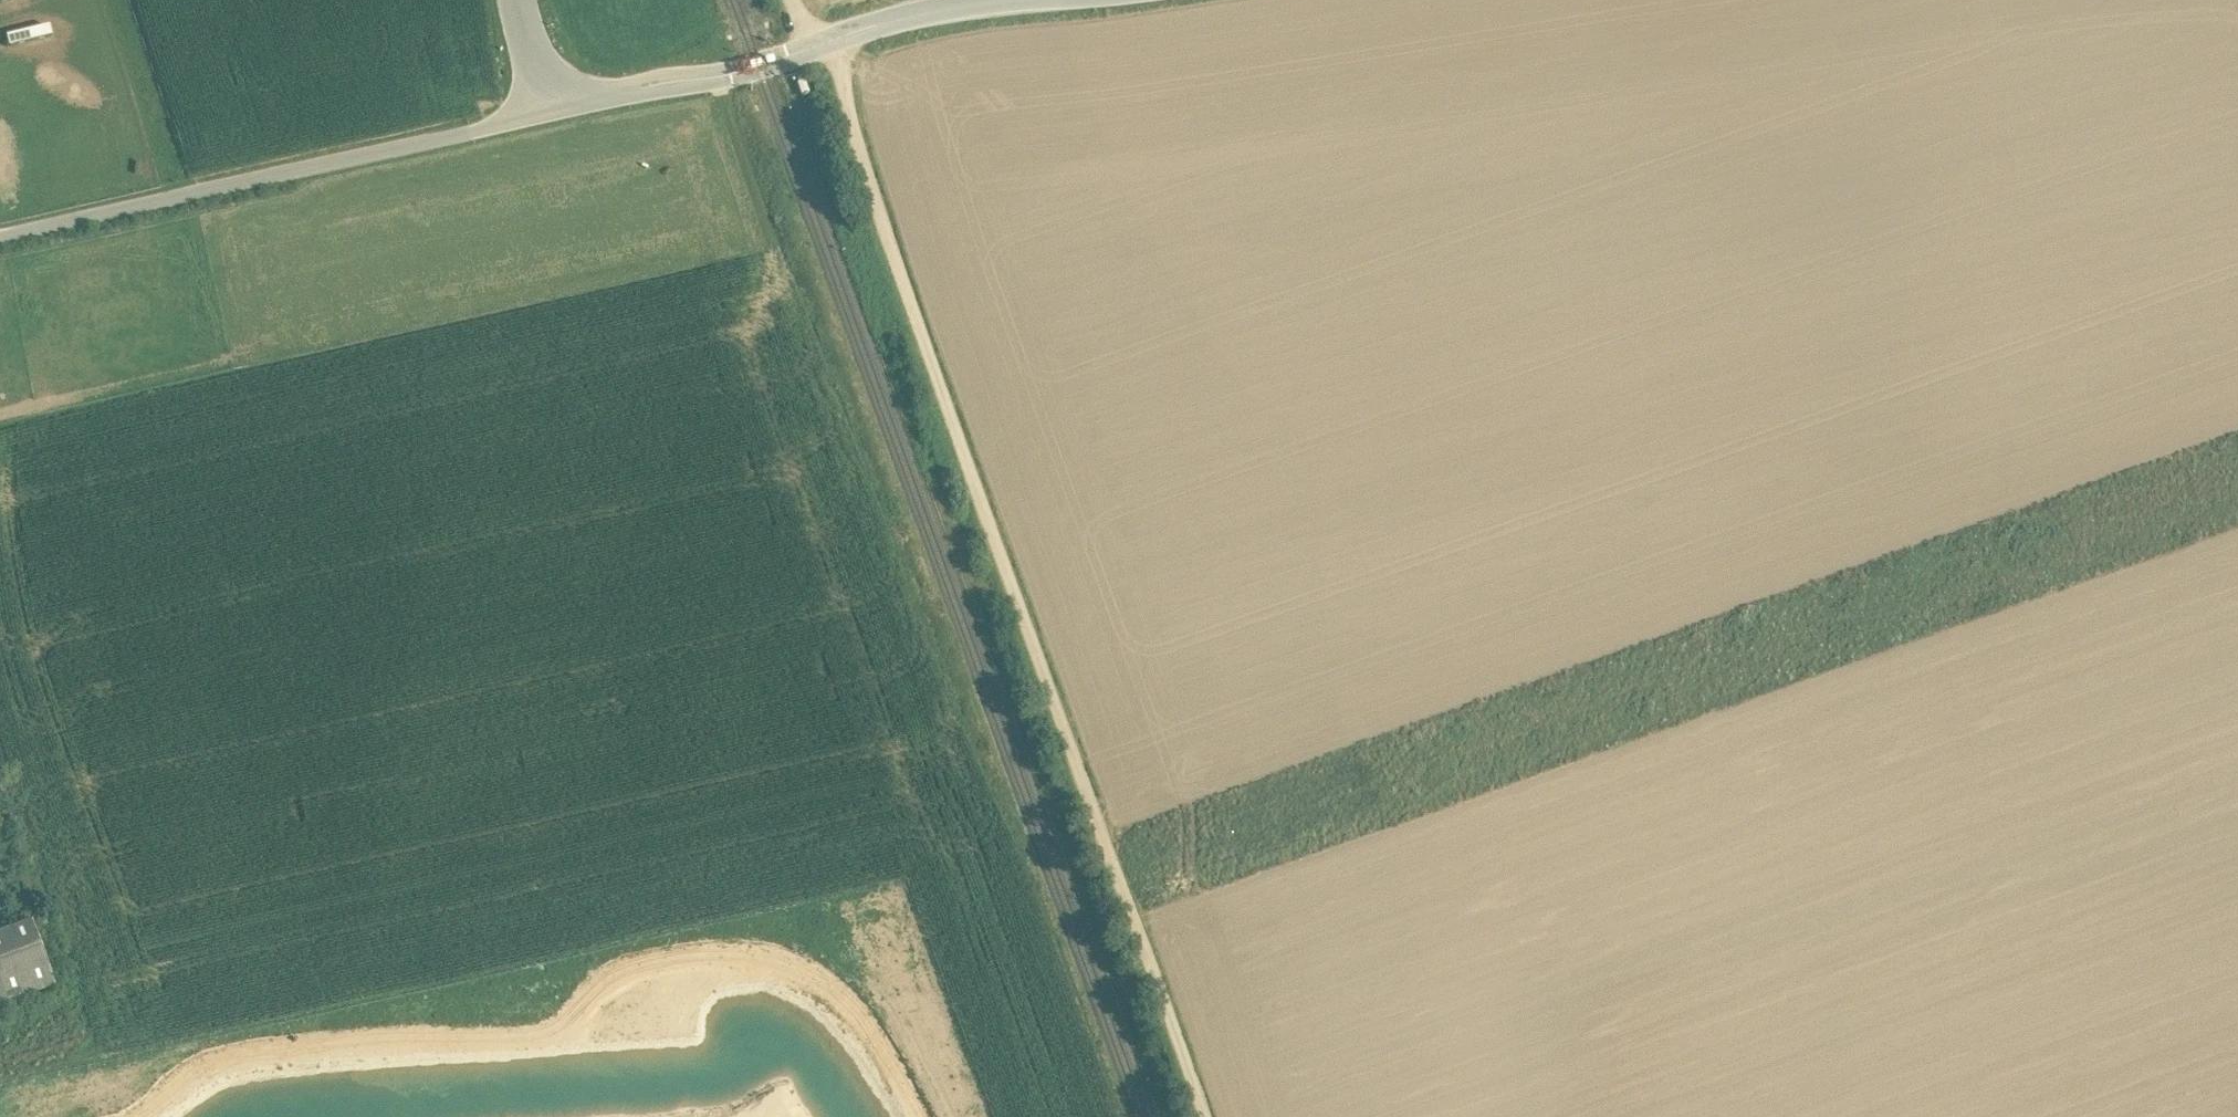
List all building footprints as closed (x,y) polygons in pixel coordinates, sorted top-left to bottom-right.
[(0,93),(0,125),(10,122),(2,93),(0,93)] [(0,936),(0,1006),(54,986),(32,924),(0,936)]
